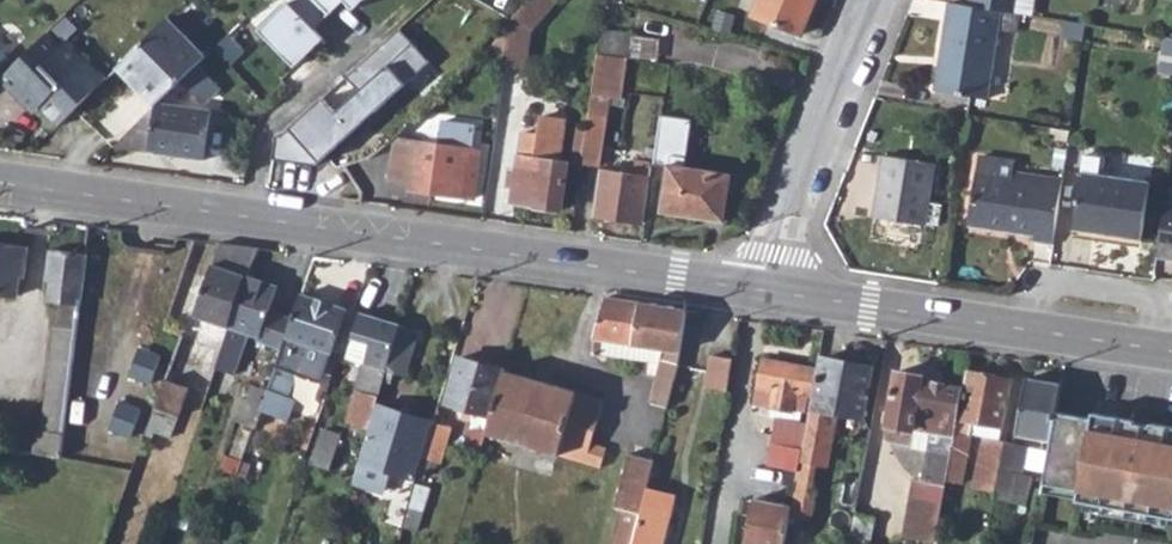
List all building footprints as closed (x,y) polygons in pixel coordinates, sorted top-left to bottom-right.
[(290,5),(287,3),(259,30),(294,67),(322,40),(313,30),(343,1),(353,10),(364,0),(296,0),(290,5)] [(512,18),(530,33),(556,4),(551,0),(529,0),(512,18)] [(756,17),(805,36),(819,0),(763,0),(756,17)] [(967,9),(1001,14),(1013,16),(1016,2),(1016,0),(969,0),(967,9)] [(967,9),(949,6),(937,94),(987,100),(998,34),(1001,14),(967,9)] [(501,13),(496,21),(507,28),(510,23),(512,19),(501,13)] [(1001,14),(998,34),(1013,36),(1016,16),(1013,16),(1001,14)] [(166,20),(117,69),(153,108),(159,102),(180,82),(196,65),(205,58),(166,20)] [(257,39),(239,23),(213,49),(230,65),(257,39)] [(1071,25),(1069,38),(1087,41),(1090,28),(1071,25)] [(511,30),(488,54),(505,71),(511,30)] [(316,165),(428,62),(400,32),(348,75),(361,89),(336,111),(322,96),(275,136),(271,160),(316,165)] [(602,32),(599,52),(631,58),(634,37),(602,32)] [(49,36),(1,84),(21,103),(28,96),(39,109),(57,127),(105,80),(70,44),(64,50),(49,36)] [(598,56),(582,166),(598,168),(609,98),(620,100),(626,60),(598,56)] [(196,65),(180,82),(193,95),(210,79),(196,65)] [(28,96),(21,103),(33,115),(39,109),(28,96)] [(153,108),(113,148),(205,161),(213,111),(159,102),(153,108)] [(669,168),(664,213),(724,221),(730,175),(685,169),(691,120),(662,116),(655,166),(669,168)] [(516,171),(514,187),(512,201),(537,205),(537,207),(561,210),(567,164),(560,163),(566,121),(541,117),(538,136),(521,133),(518,157),(516,171)] [(444,132),(442,146),(472,150),(474,136),(444,132)] [(393,179),(415,182),(440,186),(439,194),(477,200),(484,152),(472,150),(442,146),(399,140),(393,179)] [(887,159),(877,220),(927,226),(935,166),(887,159)] [(984,162),(980,178),(1013,182),(1014,176),(1015,167),(984,162)] [(602,173),(596,217),(643,223),(652,165),(637,163),(635,178),(602,173)] [(1085,169),(1078,225),(1146,234),(1154,181),(1085,169)] [(507,186),(514,187),(516,171),(509,170),(507,186)] [(1013,182),(980,178),(974,222),(1039,231),(1037,239),(1057,242),(1066,183),(1048,180),(1014,176),(1013,182)] [(415,182),(415,190),(439,194),(440,186),(415,182)] [(18,296),(22,276),(25,276),(29,246),(0,242),(0,294),(18,296)] [(211,270),(196,316),(229,328),(250,274),(260,249),(219,244),(211,270)] [(39,432),(36,451),(43,452),(66,455),(90,253),(52,248),(49,279),(53,279),(50,300),(60,301),(46,432),(39,432)] [(229,328),(216,368),(234,374),(248,334),(257,337),(256,340),(270,344),(281,313),(270,309),(279,285),(250,274),(229,328)] [(281,348),(277,358),(275,364),(266,388),(258,410),(284,420),(292,399),(286,397),(294,374),(300,376),(311,346),(321,349),(320,354),(329,357),(346,310),(301,293),(300,294),(292,317),(281,348)] [(600,355),(601,351),(605,340),(660,349),(657,361),(647,401),(665,406),(689,310),(646,303),(605,297),(594,337),(596,338),(591,353),(600,355)] [(281,313),(270,344),(281,348),(292,317),(281,313)] [(363,365),(346,422),(367,429),(395,340),(399,325),(358,313),(350,337),(344,359),(363,365)] [(605,340),(601,351),(657,361),(660,349),(605,340)] [(728,391),(734,358),(714,355),(708,387),(728,391)] [(243,380),(266,388),(275,364),(277,358),(271,356),(268,362),(252,356),(243,380)] [(474,410),(491,415),(504,369),(459,356),(445,401),(463,407),(461,415),(472,418),(474,410)] [(809,393),(813,394),(818,368),(761,357),(753,401),(806,411),(809,393)] [(802,447),(799,462),(816,465),(821,461),(824,437),(834,432),(838,412),(863,416),(873,366),(823,357),(813,406),(810,406),(802,447)] [(491,415),(486,433),(598,467),(605,446),(590,442),(603,399),(504,369),(491,415)] [(957,430),(965,387),(924,380),(925,376),(897,371),(885,433),(889,441),(928,449),(922,479),(914,477),(904,536),(936,542),(947,479),(957,430)] [(969,372),(961,418),(1002,426),(1011,380),(969,372)] [(166,378),(148,427),(156,430),(159,424),(174,430),(190,387),(166,378)] [(1018,433),(1053,441),(1058,412),(1063,385),(1028,378),(1018,433)] [(358,460),(352,482),(380,490),(392,471),(416,478),(432,420),(378,404),(360,461),(358,460)] [(1058,412),(1053,441),(1045,484),(1080,490),(1078,499),(1078,501),(1085,502),(1113,507),(1142,512),(1169,517),(1171,518),(1171,427),(1152,423),(1151,426),(1135,423),(1130,422),(1127,439),(1117,437),(1119,423),(1093,418),(1058,412)] [(1094,413),(1093,418),(1119,423),(1117,437),(1127,439),(1130,422),(1135,423),(1136,420),(1094,413)] [(436,421),(425,457),(442,462),(453,426),(436,421)] [(318,428),(313,446),(332,451),(336,433),(318,428)] [(957,430),(947,479),(961,482),(971,433),(957,430)] [(971,485),(990,489),(995,467),(1000,440),(980,435),(971,485)] [(1000,440),(995,467),(1018,472),(1023,444),(1000,440)] [(774,442),(769,465),(798,471),(799,462),(802,447),(774,442)] [(350,450),(349,456),(359,459),(360,453),(350,450)] [(612,543),(631,543),(645,488),(646,483),(652,459),(627,452),(614,506),(621,508),(612,543)] [(652,459),(646,483),(656,485),(662,461),(652,459)] [(798,471),(795,491),(812,494),(816,465),(799,462),(798,471)] [(417,483),(405,527),(419,531),(431,487),(417,483)] [(1080,490),(1045,484),(1043,492),(1078,499),(1080,490)] [(670,510),(664,509),(668,494),(645,488),(631,543),(662,543),(670,510)] [(791,506),(790,516),(810,519),(813,497),(812,494),(795,491),(791,506)] [(790,516),(791,506),(755,499),(746,543),(784,543),(790,516)] [(1113,507),(1085,502),(1084,510),(1111,515),(1113,507)] [(1169,517),(1142,512),(1140,521),(1168,526),(1169,517)] [(854,514),(849,543),(853,543),(869,543),(874,518),(854,514)]
